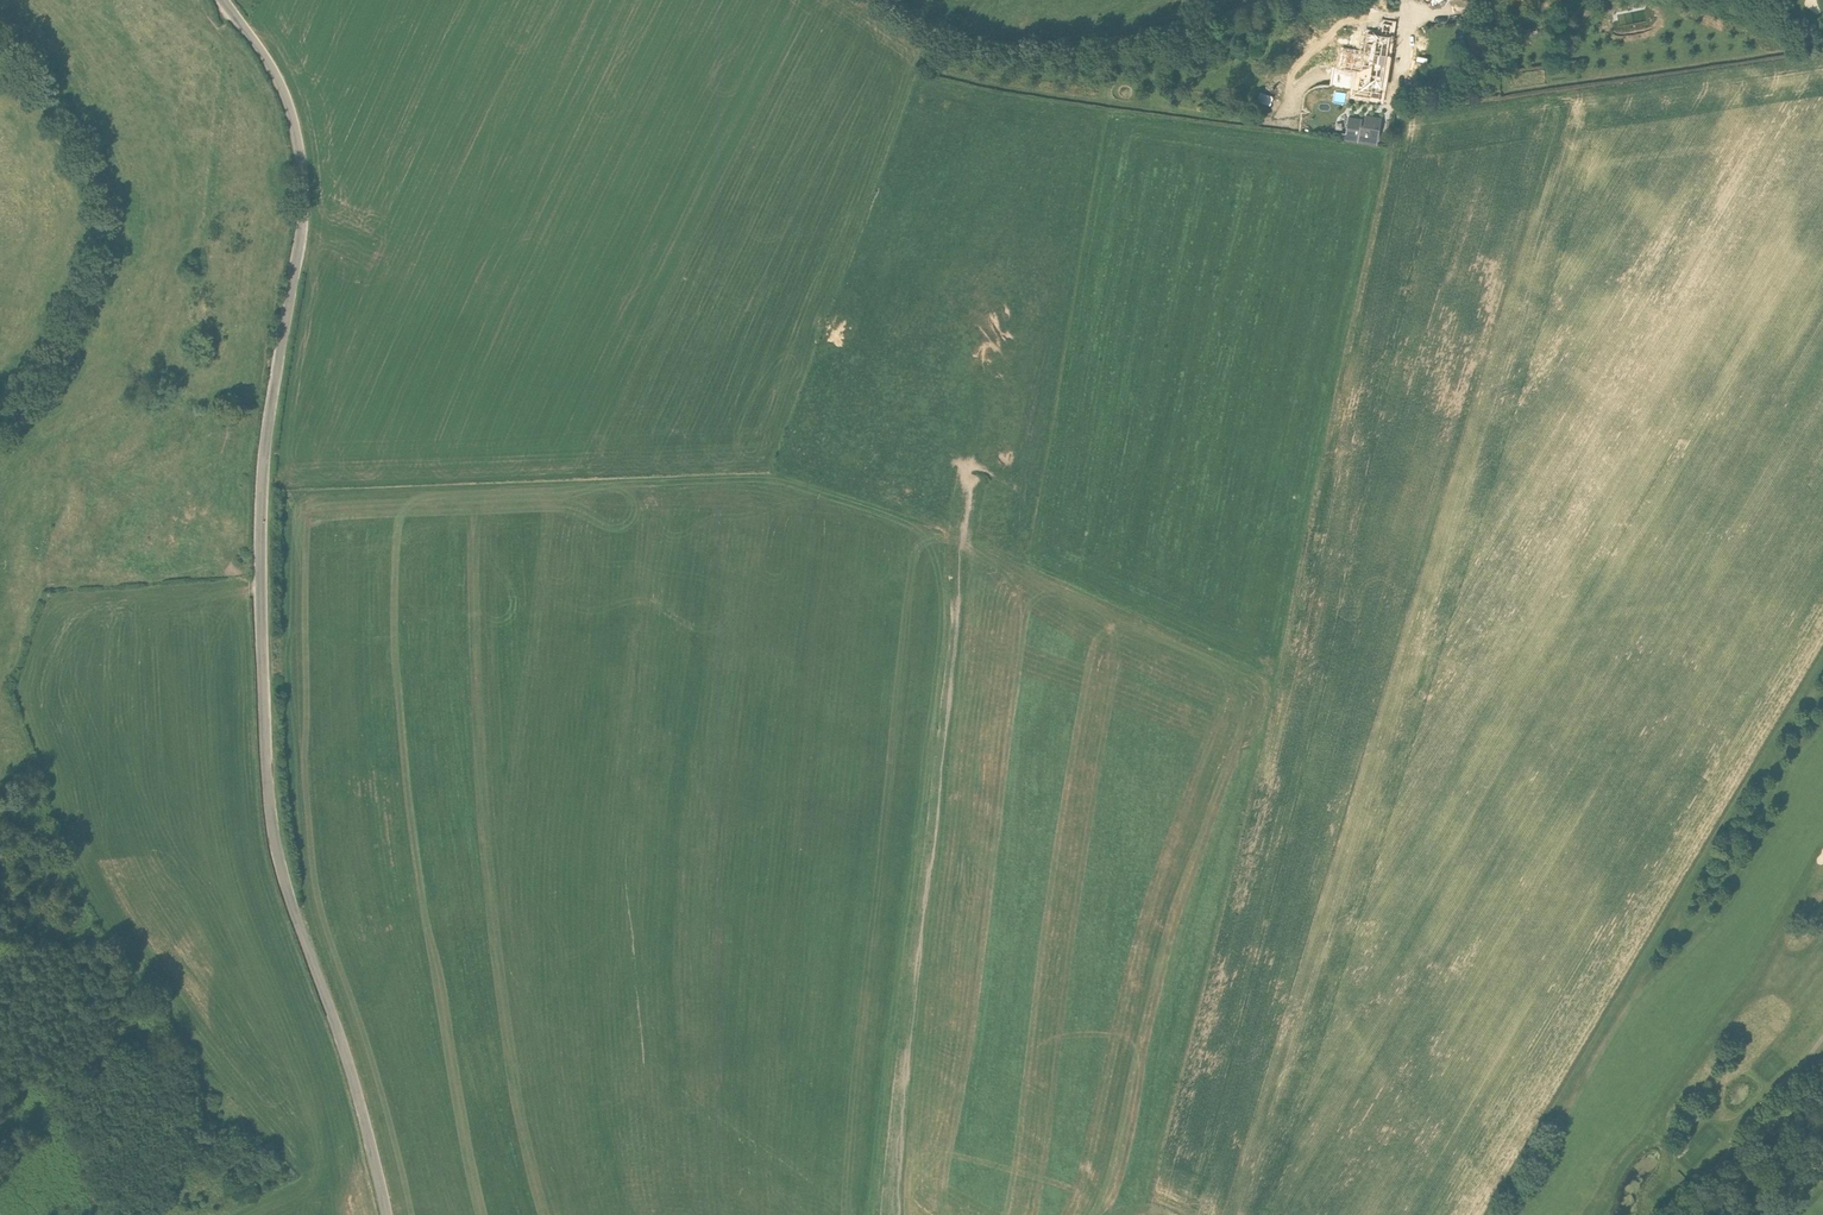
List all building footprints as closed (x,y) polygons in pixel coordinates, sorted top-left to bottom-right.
[(1374,101),(1384,102),(1389,27),(1381,26),(1380,37),(1366,36),(1364,60),(1347,58),(1346,75),(1359,76),(1358,94),(1374,95),(1374,101)] [(1538,34),(1536,27),(1530,29),(1530,28),(1524,30),(1526,38),(1532,36),(1538,34)] [(1483,28),(1469,29),(1470,47),(1484,47),(1483,28)] [(1452,79),(1439,79),(1439,87),(1451,87),(1452,79)] [(1259,100),(1273,103),(1275,94),(1262,90),(1259,100)] [(1377,145),(1381,118),(1365,115),(1363,124),(1351,122),(1348,139),(1377,145)]
